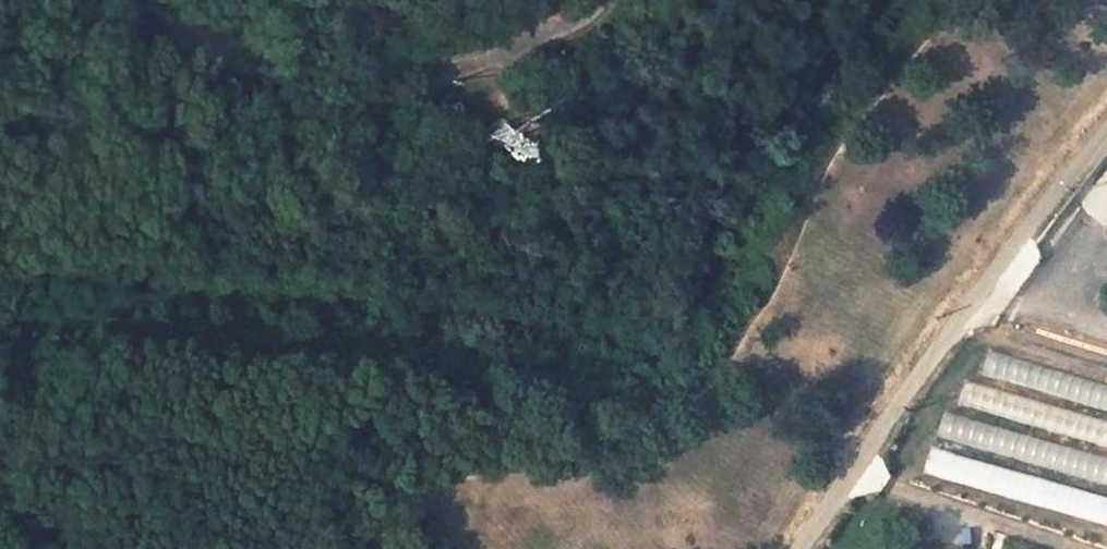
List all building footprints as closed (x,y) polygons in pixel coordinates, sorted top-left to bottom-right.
[(969,385),(966,408),(1013,415),(1017,392),(969,385)]
